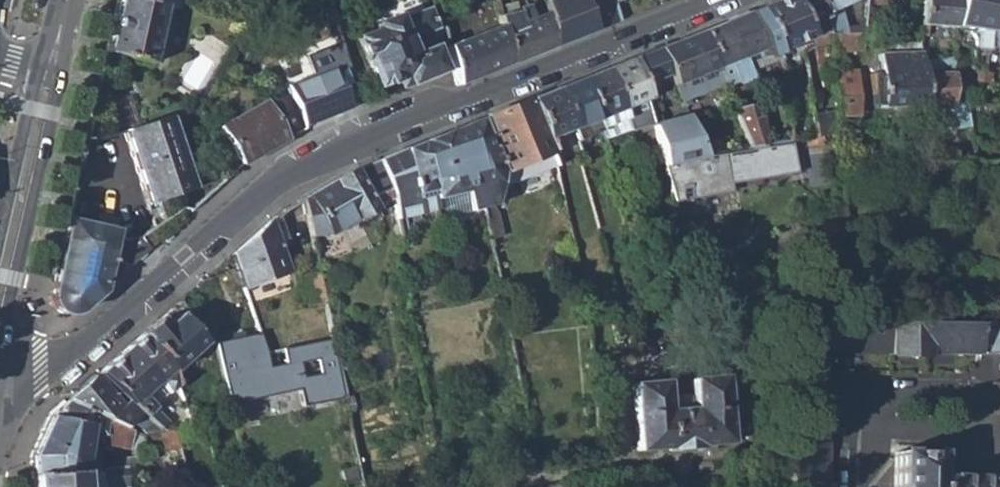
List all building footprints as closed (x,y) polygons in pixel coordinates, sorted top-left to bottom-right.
[(106,56),(148,65),(162,11),(169,13),(175,11),(178,0),(119,0),(106,56)] [(490,9),(498,6),(497,0),(488,0),(490,9)] [(554,46),(617,21),(612,1),(612,0),(560,0),(546,6),(548,18),(554,46)] [(752,10),(770,53),(806,39),(794,0),(778,0),(752,10)] [(806,39),(808,49),(816,47),(825,45),(824,36),(824,22),(824,17),(822,13),(816,0),(794,0),(806,39)] [(822,13),(853,0),(816,0),(822,13)] [(920,25),(929,26),(956,29),(958,0),(922,0),(920,25)] [(956,29),(972,32),(971,48),(985,50),(986,45),(993,0),(958,0),(956,29)] [(986,45),(999,50),(999,0),(993,0),(986,45)] [(752,10),(702,30),(714,64),(722,60),(734,87),(742,84),(742,79),(740,74),(773,60),(770,53),(752,10)] [(357,41),(376,85),(395,78),(399,87),(440,71),(425,33),(435,29),(428,11),(397,23),(395,19),(375,26),(377,33),(357,41)] [(501,24),(509,65),(554,46),(548,18),(528,27),(530,32),(521,35),(519,18),(501,24)] [(862,20),(824,22),(824,36),(862,34),(862,20)] [(446,47),(455,86),(509,65),(501,24),(446,47)] [(918,43),(918,55),(918,59),(954,59),(954,48),(927,47),(929,26),(920,25),(918,43)] [(702,30),(656,49),(674,88),(680,86),(678,79),(714,64),(702,30)] [(824,36),(825,45),(825,53),(860,51),(862,34),(824,36)] [(770,53),(773,60),(774,71),(790,69),(790,57),(798,56),(804,51),(808,49),(806,39),(770,53)] [(825,53),(825,45),(816,47),(816,66),(825,65),(825,53)] [(875,109),(920,106),(919,76),(918,59),(918,55),(873,56),(874,77),(864,77),(866,107),(875,106),(875,109)] [(529,99),(546,144),(597,124),(596,119),(644,99),(629,59),(529,99)] [(287,88),(303,126),(346,108),(331,70),(287,88)] [(825,73),(826,88),(851,86),(850,72),(825,73)] [(920,106),(950,105),(952,75),(919,76),(920,106)] [(765,143),(784,140),(776,78),(749,81),(753,102),(732,111),(745,146),(765,143)] [(829,111),(853,109),(851,86),(826,88),(829,111)] [(496,181),(544,165),(551,189),(559,187),(554,163),(546,144),(529,99),(481,119),(500,171),(496,181)] [(122,133),(138,128),(129,102),(101,111),(110,137),(122,133)] [(263,103),(219,127),(240,166),(284,140),(263,103)] [(968,129),(967,104),(950,105),(953,130),(968,129)] [(669,196),(719,188),(718,177),(724,177),(724,182),(769,175),(765,143),(745,146),(701,151),(683,111),(650,119),(669,196)] [(833,134),(829,111),(815,112),(806,112),(810,137),(833,134)] [(138,128),(122,133),(150,205),(193,190),(166,119),(138,128)] [(418,144),(376,160),(377,171),(379,179),(390,196),(390,200),(395,221),(436,212),(434,200),(462,193),(467,211),(481,208),(490,206),(496,181),(500,171),(481,119),(418,144)] [(765,143),(769,175),(794,172),(789,139),(784,140),(765,143)] [(844,148),(836,149),(838,160),(845,159),(844,148)] [(363,165),(302,200),(303,207),(312,250),(319,248),(317,231),(326,230),(390,200),(390,196),(379,179),(377,171),(376,160),(363,165)] [(840,172),(842,183),(858,180),(856,169),(840,172)] [(303,207),(302,200),(293,205),(294,211),(303,207)] [(115,234),(95,230),(97,217),(99,209),(72,203),(51,295),(51,300),(51,304),(52,306),(54,310),(57,312),(61,314),(65,314),(69,314),(74,313),(79,311),(83,308),(99,294),(104,264),(107,264),(108,260),(131,264),(155,242),(148,232),(137,238),(115,234)] [(498,237),(490,206),(481,208),(487,240),(498,237)] [(95,230),(115,234),(118,221),(97,217),(95,230)] [(244,286),(286,270),(269,222),(232,255),(244,286)] [(312,341),(329,336),(316,273),(297,277),(312,341)] [(159,320),(141,335),(170,368),(209,334),(190,312),(182,319),(177,314),(164,326),(159,320)] [(789,351),(887,353),(888,322),(834,322),(798,326),(790,336),(789,351)] [(976,353),(977,323),(888,322),(888,354),(925,354),(926,352),(976,353)] [(984,323),(983,353),(999,353),(999,323),(984,323)] [(141,335),(97,374),(129,401),(145,414),(165,431),(170,431),(172,431),(139,396),(156,382),(166,393),(177,387),(170,368),(141,335)] [(97,374),(68,401),(122,425),(130,416),(122,407),(129,401),(97,374)] [(722,379),(632,384),(636,449),(667,449),(668,451),(697,450),(697,452),(711,452),(711,446),(726,445),(722,379)] [(351,408),(347,393),(338,395),(335,400),(336,405),(342,409),(351,408)] [(30,454),(31,477),(95,471),(97,452),(86,452),(90,434),(100,435),(99,442),(125,447),(125,449),(133,449),(132,457),(121,456),(122,468),(146,465),(149,463),(151,460),(152,455),(151,451),(149,448),(144,445),(144,432),(136,432),(122,425),(68,401),(48,418),(30,454)] [(165,431),(145,414),(134,426),(144,432),(159,431),(165,431)] [(165,451),(177,449),(170,431),(165,431),(159,431),(165,451)] [(351,438),(337,441),(346,483),(359,480),(351,438)] [(528,450),(511,453),(513,465),(530,463),(528,450)] [(894,453),(893,486),(999,486),(999,480),(943,478),(942,480),(931,479),(931,453),(894,453)] [(179,482),(188,478),(182,462),(174,464),(179,482)] [(31,486),(118,486),(124,486),(122,468),(95,471),(31,477),(31,486)] [(179,486),(194,486),(191,486),(188,478),(179,482),(177,483),(179,486)]
